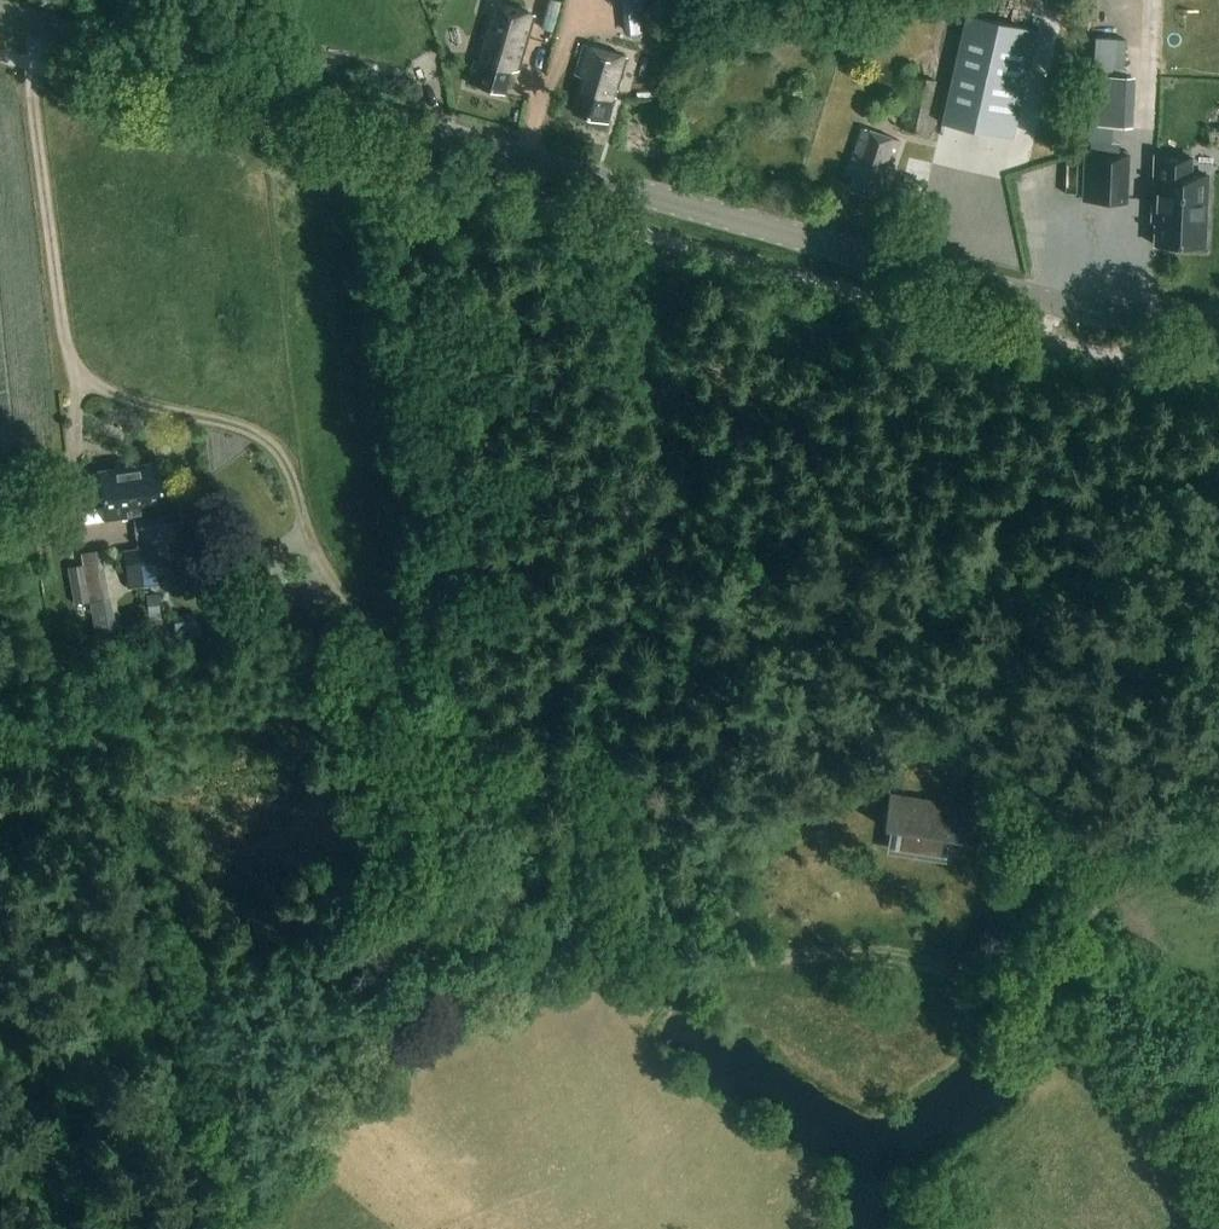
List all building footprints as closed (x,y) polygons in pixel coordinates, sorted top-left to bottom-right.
[(628,36),(649,34),(646,0),(625,0),(628,36)] [(519,69),(533,17),(491,4),(468,84),(503,94),(512,66),(519,69)] [(964,15),(939,124),(940,124),(1012,141),(1037,32),(964,15)] [(583,45),(574,76),(583,79),(572,114),(607,123),(614,98),(612,98),(614,91),(616,91),(625,57),(583,45)] [(1135,77),(1089,75),(1087,126),(1133,128),(1135,77)] [(924,135),(926,121),(935,82),(914,77),(903,130),(924,135)] [(892,162),(899,143),(862,130),(846,176),(854,179),(850,190),(870,197),(874,186),(883,189),(887,175),(883,173),(888,161),(892,162)] [(1081,153),(1081,199),(1124,199),(1124,153),(1081,153)] [(1193,153),(1153,153),(1152,222),(1154,222),(1154,244),(1206,245),(1207,170),(1193,170),(1193,153)] [(182,523),(177,491),(164,493),(159,462),(126,467),(133,519),(134,519),(135,530),(182,523)] [(95,472),(96,475),(78,477),(81,510),(100,508),(103,523),(133,519),(126,467),(95,472)] [(137,550),(142,588),(158,586),(152,548),(137,550)] [(117,637),(114,620),(101,550),(80,554),(83,565),(67,568),(74,605),(89,602),(97,641),(117,637)] [(128,590),(142,588),(137,550),(123,552),(128,590)] [(148,616),(160,614),(157,594),(145,595),(148,616)] [(966,812),(884,797),(878,829),(885,830),(881,853),(942,864),(946,841),(960,844),(966,812)]
